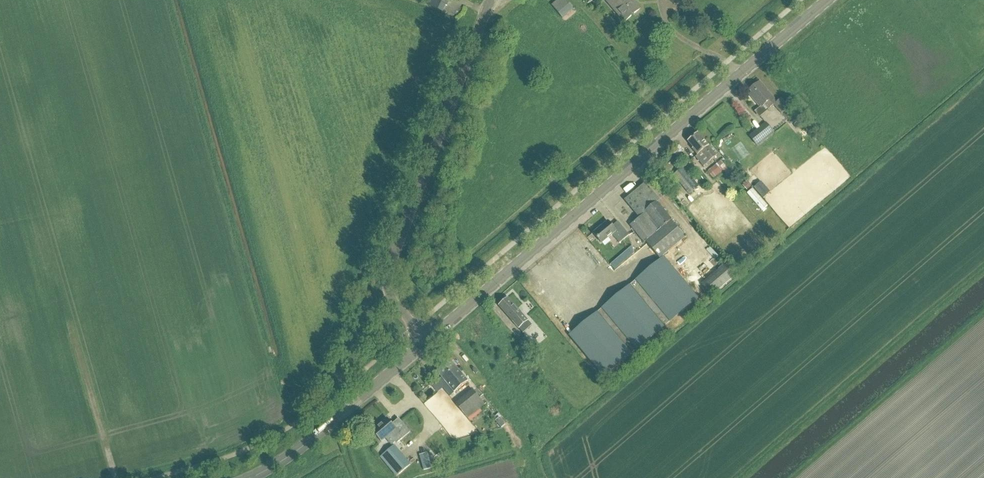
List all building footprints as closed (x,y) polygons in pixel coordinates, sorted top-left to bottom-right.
[(435,0),(430,0),(428,5),(443,12),(446,5),(436,1),(435,0)] [(552,6),(563,20),(574,10),(566,0),(560,0),(552,6)] [(625,22),(640,9),(632,0),(606,0),(625,22)] [(749,95),(760,109),(765,105),(773,98),(760,82),(749,91),(751,93),(749,95)] [(773,98),(765,105),(769,109),(774,105),(781,115),(789,108),(781,99),(777,102),(773,98)] [(772,124),(755,136),(759,142),(775,129),(772,124)] [(693,149),(692,150),(698,156),(701,153),(710,162),(717,156),(708,147),(709,147),(698,134),(688,142),(693,149)] [(707,171),(714,179),(728,167),(721,159),(707,171)] [(674,176),(690,195),(695,191),(687,181),(689,179),(681,170),(674,176)] [(761,183),(754,189),(763,199),(769,193),(761,183)] [(569,336),(604,377),(698,299),(664,258),(663,258),(662,257),(685,238),(671,221),(672,221),(658,204),(660,203),(645,185),(626,201),(640,218),(630,226),(644,244),(646,242),(659,259),(660,259),(661,260),(569,336)] [(612,235),(620,244),(629,236),(620,225),(615,230),(608,222),(593,234),(602,244),(612,235)] [(576,258),(566,265),(570,271),(581,264),(576,258)] [(618,258),(610,265),(614,270),(622,263),(618,258)] [(725,268),(701,288),(711,300),(735,280),(725,268)] [(508,299),(499,307),(512,322),(523,334),(532,326),(521,314),(508,299)] [(534,347),(526,338),(520,343),(528,351),(534,347)] [(437,372),(455,393),(468,382),(450,360),(437,372)] [(474,391),(456,405),(467,419),(484,404),(474,391)] [(496,422),(501,429),(505,425),(500,418),(496,422)] [(387,419),(372,431),(382,442),(386,439),(392,445),(396,442),(397,444),(410,432),(398,419),(391,424),(387,419)] [(380,458),(397,477),(410,465),(394,446),(380,458)] [(416,475),(431,465),(426,458),(412,468),(416,475)]
